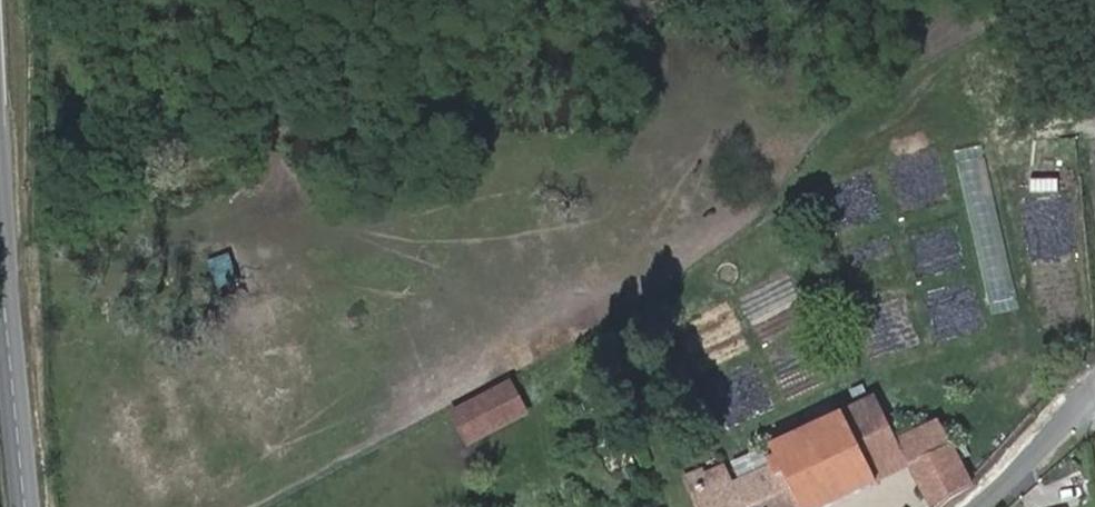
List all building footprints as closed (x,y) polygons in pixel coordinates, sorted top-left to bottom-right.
[(510,389),(451,420),(466,449),(481,442),(473,427),(518,404),(510,389)] [(473,427),(481,442),(526,419),(518,404),(473,427)] [(683,492),(689,506),(818,506),(898,467),(919,506),(938,506),(945,501),(967,492),(964,486),(961,479),(936,433),(935,429),(931,431),(924,434),(923,434),(890,448),(880,429),(868,404),(767,456),(765,456),(763,458),(767,469),(761,473),(764,482),(746,490),(733,496),(724,500),(720,489),(703,496),(698,486),(697,486),(684,492),(683,492)]
